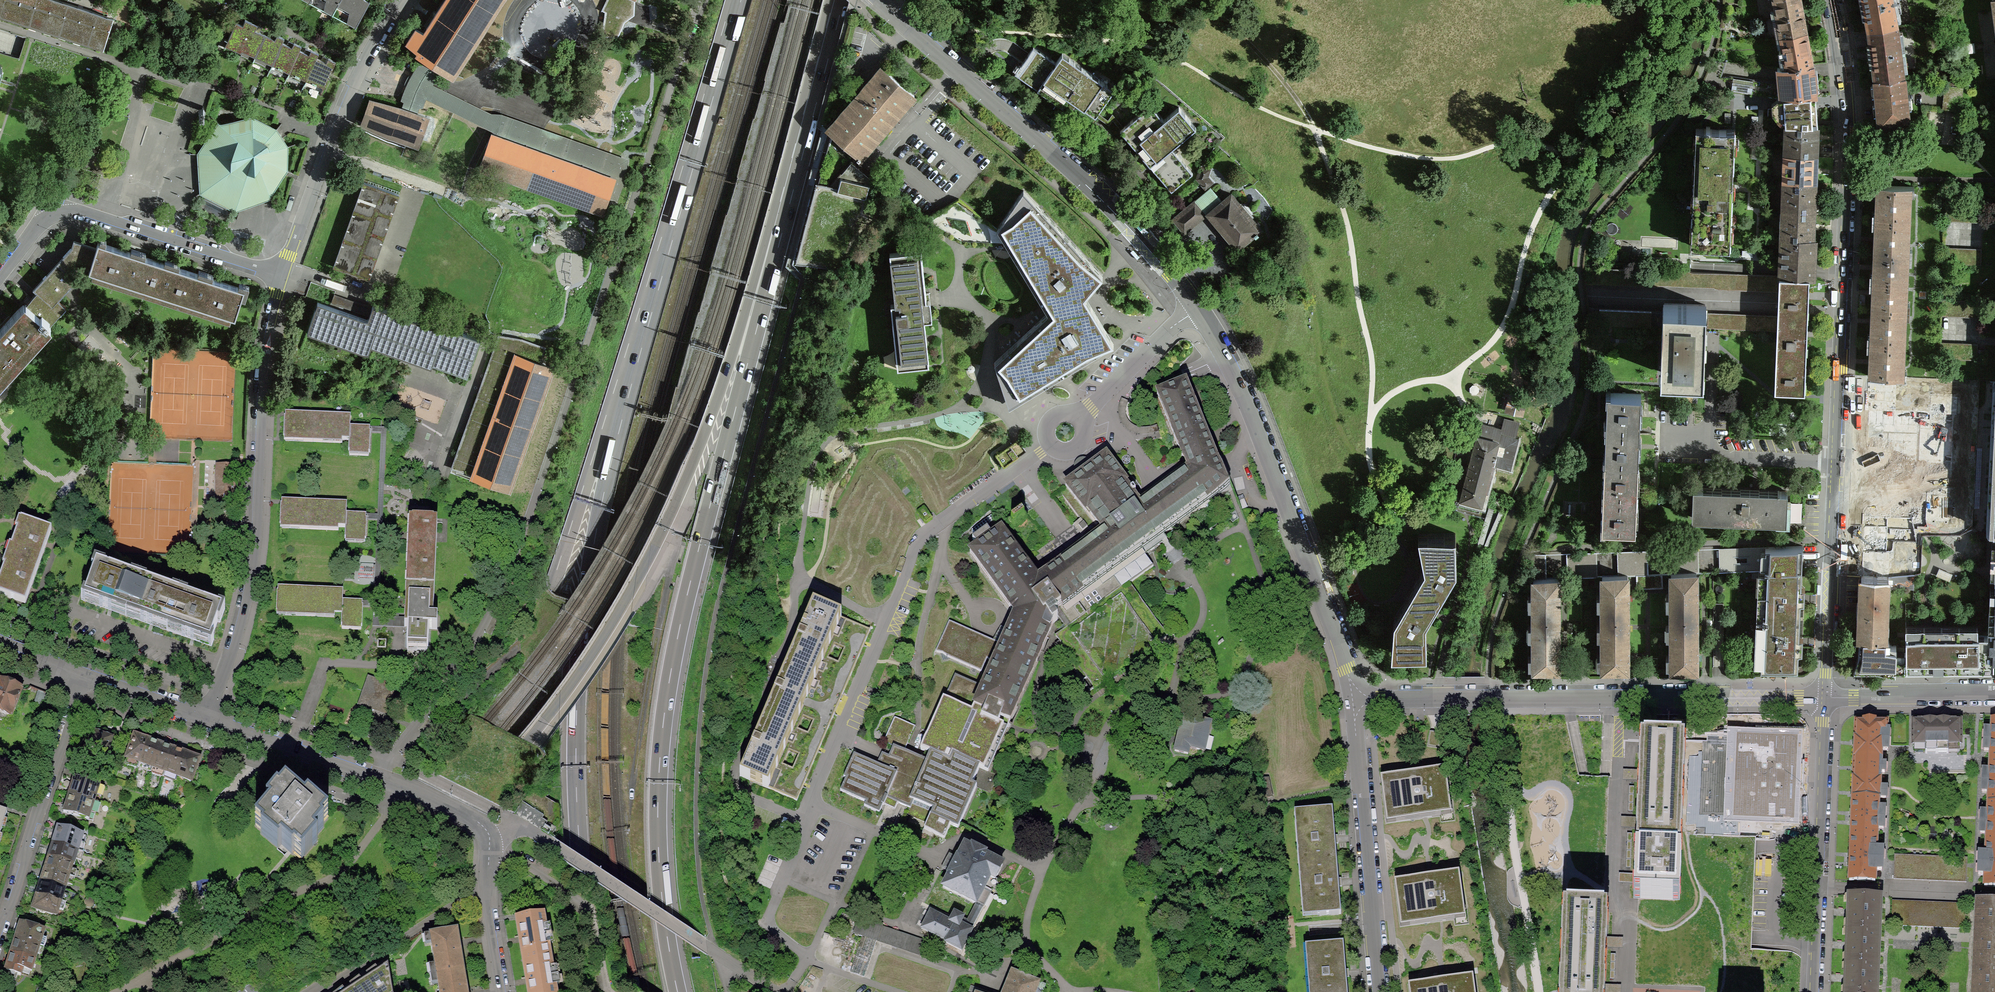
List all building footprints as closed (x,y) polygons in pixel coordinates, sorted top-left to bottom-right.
[(103,49),(113,17),(60,0),(0,0),(0,16),(103,49)] [(332,15),(338,5),(340,0),(326,0),(324,10),(332,15)] [(338,5),(349,12),(347,23),(355,27),(355,28),(356,28),(370,1),(369,1),(368,4),(360,0),(340,0),(338,5)] [(424,64),(439,73),(454,82),(507,0),(446,0),(423,34),(416,29),(405,46),(417,55),(415,58),(424,64)] [(614,16),(622,0),(608,0),(603,10),(606,12),(603,36),(617,37),(620,19),(614,16)] [(1802,14),(1799,0),(1772,0),(1776,19),(1802,14)] [(1891,0),(1861,0),(1867,32),(1896,27),(1891,0)] [(1779,37),(1805,32),(1803,19),(1802,14),(1776,19),(1779,37)] [(242,53),(242,51),(255,57),(265,35),(255,30),(257,25),(248,21),(245,20),(243,25),(236,22),(224,47),(225,47),(226,46),(242,53)] [(1873,80),(1903,78),(1896,27),(1867,32),(1869,48),(1873,80)] [(1785,69),(1811,66),(1807,41),(1805,32),(1779,37),(1785,69)] [(273,34),(271,38),(265,35),(255,57),(263,60),(261,65),(262,65),(262,64),(271,68),(272,65),(282,42),(284,38),(276,35),(273,34)] [(282,43),(282,42),(272,65),(280,68),(278,71),(288,76),(289,73),(299,50),(301,46),(292,42),(290,41),(289,45),(282,43)] [(1077,104),(1096,117),(1114,90),(1062,53),(1056,62),(1033,47),(1015,73),(1066,108),(1071,112),(1077,104)] [(306,80),(316,58),(318,54),(310,50),(308,49),(306,53),(300,50),(299,50),(289,73),(297,76),(296,79),(305,83),(306,80)] [(327,58),(325,57),(323,61),(316,58),(306,80),(314,84),(313,87),(321,91),(321,92),(322,92),(336,62),(327,58)] [(1715,88),(1724,64),(1711,62),(1702,86),(1715,88)] [(426,100),(492,133),(617,178),(610,199),(618,202),(630,160),(501,115),(491,114),(433,85),(439,73),(424,64),(422,66),(419,65),(401,101),(404,103),(402,108),(417,113),(419,109),(423,109),(426,100)] [(1813,78),(1812,66),(1811,66),(1785,69),(1781,70),(1776,69),(1778,84),(1779,99),(1780,99),(1815,97),(1813,78)] [(857,158),(859,160),(914,96),(886,71),(882,67),(828,130),(858,157),(857,158)] [(1778,84),(1776,84),(1728,77),(1726,91),(1779,99),(1778,84)] [(1877,126),(1908,123),(1903,78),(1873,80),(1875,98),(1877,126)] [(1958,80),(1945,79),(1945,87),(1957,88),(1958,80)] [(430,118),(417,113),(402,108),(369,99),(360,126),(419,151),(430,118)] [(1164,120),(1151,104),(1120,130),(1141,154),(1133,161),(1138,167),(1142,171),(1150,165),(1171,191),(1193,173),(1171,148),(1196,127),(1179,107),(1164,120)] [(209,109),(203,107),(200,114),(207,116),(209,109)] [(226,222),(232,209),(236,211),(237,207),(270,195),(275,187),(286,169),(287,146),(276,129),(253,117),(220,124),(201,154),(203,190),(200,193),(205,195),(201,202),(198,208),(226,222)] [(1783,136),(1787,137),(1786,154),(1815,155),(1816,136),(1816,127),(1784,126),(1783,136)] [(1705,130),(1695,130),(1690,247),(1728,249),(1732,162),(1733,131),(1709,130),(1709,128),(1705,128),(1705,130)] [(604,216),(610,199),(617,178),(492,133),(477,173),(604,216)] [(1815,155),(1786,154),(1786,172),(1782,172),(1781,182),(1814,183),(1815,165),(1815,155)] [(849,219),(852,223),(862,226),(865,215),(874,184),(852,164),(837,181),(840,184),(838,190),(818,185),(799,259),(827,267),(828,262),(814,259),(812,254),(813,250),(817,247),(820,237),(817,233),(820,223),(824,221),(827,212),(824,208),(825,203),(830,200),(849,205),(852,209),(849,219)] [(333,267),(369,279),(377,257),(399,195),(364,182),(333,267)] [(1814,183),(1781,182),(1781,192),(1785,192),(1784,210),(1813,211),(1814,193),(1814,183)] [(1871,221),(1908,222),(1909,195),(1912,195),(1912,188),(1876,187),(1876,197),(1875,214),(1872,214),(1871,221)] [(1184,233),(1207,213),(1209,215),(1237,249),(1261,229),(1231,193),(1221,202),(1210,188),(1195,201),(1173,219),(1184,233)] [(1024,190),(997,229),(1004,240),(1008,246),(1048,312),(995,361),(1009,406),(1113,343),(1100,320),(1085,296),(1102,276),(1024,190)] [(997,229),(958,198),(949,203),(923,219),(967,244),(1004,240),(997,229)] [(1944,221),(1981,222),(1982,207),(1945,206),(1944,221)] [(1779,238),(1812,239),(1813,217),(1813,211),(1784,210),(1783,228),(1780,228),(1779,238)] [(1873,255),(1910,256),(1910,249),(1906,249),(1908,222),(1871,221),(1871,227),(1874,227),(1874,231),(1873,255)] [(1778,277),(1808,279),(1813,279),(1814,254),(1814,239),(1812,239),(1779,238),(1779,248),(1783,248),(1782,266),(1778,266),(1778,277)] [(0,331),(0,381),(51,325),(50,325),(66,307),(58,300),(78,278),(72,272),(78,265),(90,269),(89,270),(235,317),(244,288),(219,280),(176,267),(153,259),(105,244),(98,242),(97,247),(74,239),(71,247),(49,271),(33,289),(36,292),(30,300),(26,296),(23,300),(26,303),(7,324),(0,331)] [(924,320),(929,319),(926,294),(921,249),(890,252),(895,303),(891,304),(898,367),(929,364),(924,320)] [(1942,265),(1980,267),(1980,252),(1943,250),(1942,265)] [(1906,263),(1910,263),(1910,256),(1873,255),(1873,263),(1873,275),(1869,275),(1869,282),(1905,283),(1906,263)] [(1777,315),(1806,316),(1807,289),(1808,279),(1778,277),(1590,270),(1583,275),(1583,284),(1656,287),(1656,286),(1714,288),(1714,290),(1778,292),(1777,315)] [(1871,309),(1908,311),(1908,304),(1905,304),(1905,283),(1869,282),(1868,289),(1872,289),(1872,291),(1871,309)] [(334,293),(331,302),(369,316),(368,319),(318,301),(309,324),(307,330),(368,352),(371,345),(391,352),(392,349),(431,363),(430,366),(431,366),(432,362),(467,374),(480,338),(444,325),(443,329),(373,304),(372,307),(334,293)] [(1702,376),(1702,375),(1701,375),(1702,365),(1702,366),(1704,328),(1705,316),(1704,316),(1704,307),(1705,307),(1705,305),(1662,304),(1662,305),(1663,305),(1662,313),(1661,328),(1660,362),(1660,373),(1659,373),(1659,374),(1702,376)] [(1867,336),(1866,343),(1903,344),(1904,317),(1907,317),(1908,311),(1871,309),(1871,320),(1870,336),(1867,336)] [(1597,325),(1597,326),(1619,327),(1649,328),(1649,327),(1661,328),(1662,313),(1588,310),(1590,325),(1597,325)] [(1777,317),(1706,315),(1706,330),(1776,332),(1775,353),(1805,354),(1805,335),(1806,316),(1777,315),(1777,317)] [(503,343),(458,470),(471,475),(510,489),(511,488),(509,487),(530,429),(532,429),(532,428),(531,427),(552,369),(553,369),(553,368),(538,363),(543,348),(521,340),(518,349),(503,343)] [(1901,372),(1903,344),(1866,343),(1866,350),(1869,350),(1869,354),(1868,377),(1901,379),(1905,379),(1905,372),(1901,372)] [(1804,363),(1805,354),(1775,353),(1774,390),(1803,391),(1804,363)] [(1867,415),(1866,423),(1900,425),(1900,408),(1904,408),(1905,398),(1905,387),(1901,387),(1901,379),(1868,377),(1867,415)] [(1180,449),(1189,470),(1192,477),(1218,465),(1189,394),(1184,383),(1169,389),(1157,394),(1180,449)] [(1640,395),(1606,393),(1604,427),(1638,429),(1639,406),(1640,395)] [(1510,395),(1506,410),(1521,414),(1525,399),(1510,395)] [(349,440),(348,451),(369,452),(370,434),(370,432),(350,431),(350,420),(284,417),(283,437),(306,438),(349,440)] [(1473,451),(1467,476),(1465,484),(1464,483),(1458,508),(1479,514),(1486,490),(1487,491),(1494,465),(1510,469),(1518,438),(1515,437),(1519,422),(1504,419),(1502,429),(1481,424),(1478,435),(1477,435),(1473,451)] [(1900,425),(1866,423),(1864,478),(1897,479),(1898,462),(1902,462),(1903,452),(1903,442),(1899,442),(1900,425)] [(1638,429),(1604,427),(1603,461),(1637,462),(1638,439),(1638,429)] [(1065,486),(1092,523),(1130,494),(1124,485),(1126,484),(1106,456),(1090,468),(1088,465),(1083,468),(1079,471),(1079,472),(1081,474),(1065,486)] [(1602,494),(1636,496),(1636,473),(1637,462),(1603,461),(1602,494)] [(1128,529),(1145,555),(1164,541),(1166,539),(1162,533),(1227,486),(1219,466),(1218,465),(1192,477),(1189,470),(1181,476),(1180,474),(1149,496),(1151,498),(1146,502),(1142,496),(1140,497),(1135,500),(1133,497),(1135,495),(1133,492),(1130,494),(1092,523),(1097,530),(1106,544),(1128,529)] [(217,466),(216,511),(233,511),(234,494),(235,467),(217,466)] [(1897,479),(1864,478),(1862,523),(1896,525),(1896,508),(1900,508),(1901,498),(1901,487),(1897,487),(1897,479)] [(1692,488),(1690,519),(1785,523),(1786,501),(1786,492),(1692,488)] [(1636,496),(1602,494),(1600,528),(1634,529),(1635,506),(1636,496)] [(366,519),(346,518),(346,507),(281,504),(280,525),(296,525),(345,527),(345,538),(366,539),(366,523),(366,519)] [(1506,512),(1488,507),(1476,546),(1491,549),(1506,512)] [(924,508),(918,512),(925,523),(931,519),(924,508)] [(25,604),(31,589),(43,554),(51,531),(21,520),(0,578),(0,595),(25,604)] [(429,619),(432,555),(435,555),(436,548),(432,548),(433,522),(412,521),(408,623),(407,648),(412,648),(428,649),(428,629),(437,629),(437,619),(429,619)] [(1896,525),(1862,523),(1860,578),(1888,579),(1893,579),(1894,562),(1898,562),(1899,552),(1899,542),(1895,542),(1896,525)] [(1097,530),(1034,575),(1040,578),(1038,582),(1057,614),(1110,578),(1118,590),(1129,583),(1153,566),(1145,555),(1128,529),(1106,544),(1097,530)] [(1040,578),(1034,575),(1001,530),(992,537),(987,530),(972,541),(977,547),(970,553),(1015,615),(1032,622),(1035,615),(1053,623),(1058,620),(1055,616),(1057,614),(1038,582),(1040,578)] [(1422,552),(1424,566),(1421,572),(1408,593),(1433,607),(1456,568),(1455,533),(1427,534),(1426,551),(1422,552)] [(1718,573),(1763,571),(1801,569),(1801,557),(1802,548),(1718,550),(1718,573)] [(1697,551),(1667,552),(1668,575),(1670,575),(1695,574),(1698,574),(1697,551)] [(1616,554),(1617,577),(1626,577),(1641,576),(1647,576),(1646,553),(1616,554)] [(1565,556),(1566,579),(1596,578),(1595,555),(1565,556)] [(1545,580),(1544,556),(1528,557),(1529,581),(1532,581),(1545,580)] [(105,607),(145,622),(187,637),(210,645),(221,612),(96,567),(84,600),(105,607)] [(1803,596),(1804,588),(1800,588),(1801,569),(1763,571),(1761,619),(1799,621),(1799,604),(1803,604),(1803,596)] [(1670,575),(1670,610),(1695,610),(1695,585),(1695,574),(1670,575)] [(1911,605),(1904,605),(1904,670),(1912,670),(1937,670),(1939,633),(1924,633),(1924,605),(1940,605),(1941,575),(1913,577),(1912,590),(1911,605)] [(1647,576),(1641,576),(1641,589),(1656,588),(1655,576),(1647,576)] [(1626,587),(1626,577),(1617,577),(1601,578),(1601,610),(1626,610),(1626,587)] [(1888,579),(1860,578),(1859,598),(1858,640),(1884,641),(1886,589),(1912,590),(1913,577),(1893,579),(1888,579)] [(1545,580),(1532,581),(1532,611),(1557,611),(1557,589),(1557,580),(1545,580)] [(342,605),(343,594),(277,591),(276,611),(286,612),(341,614),(341,625),(362,626),(363,606),(363,605),(342,605)] [(1433,607),(1408,593),(1405,599),(1394,618),(1393,635),(1397,635),(1398,653),(1426,652),(1426,620),(1433,607)] [(1601,610),(1601,641),(1626,641),(1626,620),(1626,610),(1601,610)] [(1695,619),(1695,610),(1670,610),(1670,640),(1695,640),(1695,619)] [(1532,641),(1557,641),(1557,620),(1557,611),(1532,611),(1532,641)] [(1018,702),(1053,623),(1035,615),(1032,622),(1015,615),(1007,632),(983,687),(1018,702)] [(1798,638),(1799,621),(1761,619),(1759,671),(1796,671),(1797,654),(1801,654),(1801,646),(1802,638),(1798,638)] [(838,727),(871,647),(807,623),(743,784),(805,807),(838,727)] [(1993,630),(1939,630),(1939,633),(1937,670),(1994,670),(1994,631),(1993,631),(1993,630)] [(1670,671),(1695,671),(1695,648),(1695,640),(1670,640),(1670,671)] [(1532,672),(1557,672),(1557,650),(1557,641),(1532,641),(1532,672)] [(1626,650),(1626,641),(1601,641),(1601,671),(1626,671),(1626,650)] [(1010,721),(1018,702),(983,687),(955,675),(945,699),(943,698),(920,750),(926,752),(929,746),(979,767),(988,771),(1007,727),(1006,727),(1008,723),(1009,721),(1010,721)] [(372,710),(388,714),(397,686),(368,676),(357,705),(369,709),(372,710)] [(8,724),(22,689),(6,683),(0,681),(0,682),(0,721),(8,724)] [(44,709),(49,694),(40,691),(35,706),(44,709)] [(1189,747),(1199,750),(1201,741),(1203,735),(1208,736),(1211,723),(1183,716),(1179,731),(1175,751),(1188,754),(1189,747)] [(1854,741),(1887,742),(1888,733),(1885,732),(1886,723),(1875,723),(1875,722),(1867,722),(1860,722),(1860,723),(1854,723),(1854,741)] [(1924,755),(1935,755),(1935,723),(1921,723),(1912,723),(1912,748),(1924,748),(1924,755)] [(1959,748),(1959,723),(1944,723),(1935,723),(1935,755),(1947,755),(1947,748),(1959,748)] [(1994,743),(1994,723),(1990,723),(1990,732),(1983,732),(1983,743),(1994,743)] [(82,744),(80,751),(85,752),(85,754),(106,761),(114,738),(97,732),(93,730),(89,742),(86,741),(85,745),(82,744)] [(135,736),(125,764),(183,785),(185,780),(190,783),(199,759),(189,756),(177,751),(165,747),(152,742),(138,737),(135,736)] [(1736,817),(1792,820),(1793,789),(1795,740),(1761,739),(1760,747),(1739,746),(1736,817)] [(1880,752),(1887,753),(1887,742),(1854,741),(1853,751),(1853,759),(1880,760),(1880,752)] [(1983,743),(1982,753),(1989,754),(1989,764),(1994,764),(1994,743),(1983,743)] [(972,784),(979,767),(929,746),(926,752),(923,759),(893,746),(888,757),(891,758),(889,763),(886,768),(854,754),(844,777),(846,778),(840,791),(866,802),(864,806),(879,813),(883,805),(884,805),(887,806),(895,809),(898,802),(910,808),(908,813),(927,822),(924,829),(944,838),(950,824),(958,828),(977,786),(972,784)] [(1643,782),(1642,800),(1679,801),(1680,784),(1684,784),(1685,762),(1681,762),(1681,747),(1644,746),(1644,761),(1639,761),(1639,771),(1638,782),(1643,782)] [(1884,775),(1884,767),(1880,767),(1880,760),(1853,759),(1852,773),(1852,781),(1879,782),(1879,775),(1884,775)] [(1981,773),(1981,784),(1994,785),(1994,764),(1989,764),(1988,773),(1981,773)] [(1386,802),(1389,821),(1452,812),(1445,770),(1382,779),(1386,802)] [(63,812),(89,820),(100,786),(74,778),(70,790),(65,807),(63,812)] [(1879,782),(1852,781),(1851,793),(1851,799),(1877,800),(1877,801),(1885,801),(1886,791),(1879,790),(1879,782)] [(1980,794),(1987,795),(1987,805),(1994,805),(1994,785),(1981,784),(1980,794)] [(258,822),(265,828),(260,834),(278,849),(281,846),(292,855),(297,849),(305,856),(318,841),(315,838),(324,827),(318,823),(325,815),(313,805),(308,800),(305,804),(289,790),(282,798),(277,793),(266,806),(269,808),(258,822)] [(1877,800),(1851,799),(1851,811),(1850,820),(1883,821),(1884,810),(1877,810),(1877,801),(1877,800)] [(1678,818),(1679,801),(1642,800),(1641,817),(1637,817),(1637,828),(1636,838),(1640,838),(1640,853),(1641,854),(1645,854),(1676,855),(1677,855),(1677,840),(1682,840),(1682,819),(1678,818)] [(1979,814),(1979,825),(1994,826),(1994,805),(1987,805),(1986,815),(1979,814)] [(1331,809),(1330,809),(1311,810),(1311,811),(1309,811),(1309,815),(1299,816),(1307,912),(1317,911),(1317,915),(1320,915),(1320,916),(1339,914),(1339,913),(1340,913),(1338,890),(1333,830),(1331,809)] [(1876,831),(1883,831),(1883,821),(1850,820),(1850,833),(1850,840),(1875,842),(1876,831)] [(1978,836),(1985,836),(1985,846),(1994,847),(1994,826),(1979,825),(1978,836)] [(74,865),(74,864),(76,859),(81,861),(83,853),(77,852),(83,835),(58,827),(55,839),(50,854),(46,866),(42,879),(38,891),(34,904),(33,908),(39,910),(41,912),(44,913),(46,912),(56,915),(58,909),(63,911),(65,903),(68,896),(63,894),(64,889),(65,889),(67,884),(72,886),(74,878),(77,871),(72,870),(73,865),(74,865)] [(1882,852),(1875,851),(1875,842),(1850,840),(1849,853),(1849,861),(1881,863),(1882,852)] [(950,922),(931,912),(922,928),(947,941),(946,943),(961,950),(971,931),(971,930),(983,906),(984,907),(990,894),(983,890),(990,877),(994,879),(1002,865),(984,855),(985,853),(977,850),(972,847),(971,849),(965,845),(958,858),(954,865),(949,874),(950,874),(943,887),(976,904),(967,921),(954,914),(950,922)] [(1994,868),(1994,847),(1985,846),(1984,856),(1977,856),(1977,867),(1994,868)] [(1645,854),(1641,854),(1641,855),(1640,855),(1639,864),(1635,864),(1635,877),(1634,890),(1638,890),(1638,899),(1640,899),(1640,900),(1672,901),(1673,900),(1675,900),(1675,892),(1680,892),(1681,866),(1676,866),(1677,856),(1676,856),(1676,855),(1645,854)] [(1892,880),(1965,884),(1966,860),(1893,857),(1892,880)] [(1848,882),(1874,883),(1874,873),(1881,873),(1881,863),(1849,861),(1848,875),(1848,882)] [(1994,889),(1994,868),(1977,867),(1976,877),(1983,878),(1983,888),(1994,889)] [(1458,874),(1397,882),(1400,903),(1403,925),(1464,917),(1458,874)] [(1879,932),(1880,898),(1847,897),(1847,898),(1846,898),(1845,905),(1847,905),(1846,916),(1846,923),(1844,923),(1844,931),(1879,932)] [(1963,930),(1964,906),(1891,903),(1890,927),(1963,930)] [(1994,937),(1994,904),(1980,903),(1980,910),(1975,910),(1974,929),(1979,930),(1978,936),(1994,937)] [(1565,948),(1565,965),(1601,967),(1602,950),(1606,950),(1607,939),(1607,928),(1603,928),(1604,913),(1567,911),(1566,927),(1562,926),(1561,948),(1565,948)] [(543,914),(516,918),(518,929),(525,971),(528,991),(556,991),(543,914)] [(862,936),(850,972),(864,977),(876,940),(877,941),(878,937),(922,951),(925,942),(881,928),(882,926),(859,918),(854,933),(862,936)] [(35,960),(36,954),(42,956),(44,949),(44,948),(47,940),(42,938),(44,930),(21,922),(17,935),(13,948),(7,965),(5,970),(9,971),(7,976),(7,977),(8,979),(8,980),(9,980),(10,981),(11,981),(12,981),(13,981),(14,980),(15,980),(15,979),(17,974),(20,975),(22,969),(31,972),(35,960)] [(466,980),(459,941),(457,929),(430,934),(439,991),(468,991),(466,980)] [(1879,932),(1844,931),(1844,938),(1845,938),(1845,950),(1844,956),(1843,956),(1843,963),(1877,965),(1879,932)] [(1978,943),(1974,943),(1973,962),(1977,962),(1977,969),(1994,970),(1994,937),(1978,936),(1978,943)] [(1341,944),(1341,943),(1322,944),(1322,945),(1320,945),(1320,949),(1310,950),(1314,991),(1346,991),(1343,955),(1342,944),(1341,944)] [(388,963),(364,978),(342,991),(393,991),(388,963)] [(1842,991),(1876,991),(1877,965),(1843,963),(1843,971),(1844,971),(1843,983),(1843,989),(1842,989),(1842,991)] [(1601,967),(1565,965),(1564,983),(1560,983),(1559,991),(1605,991),(1605,985),(1601,984),(1601,967)] [(1977,969),(1977,976),(1972,976),(1971,991),(1994,991),(1994,970),(1977,969)] [(1038,983),(1017,974),(1012,973),(1004,991),(1035,991),(1038,983)] [(1474,974),(1408,984),(1409,991),(1476,991),(1474,974)]
